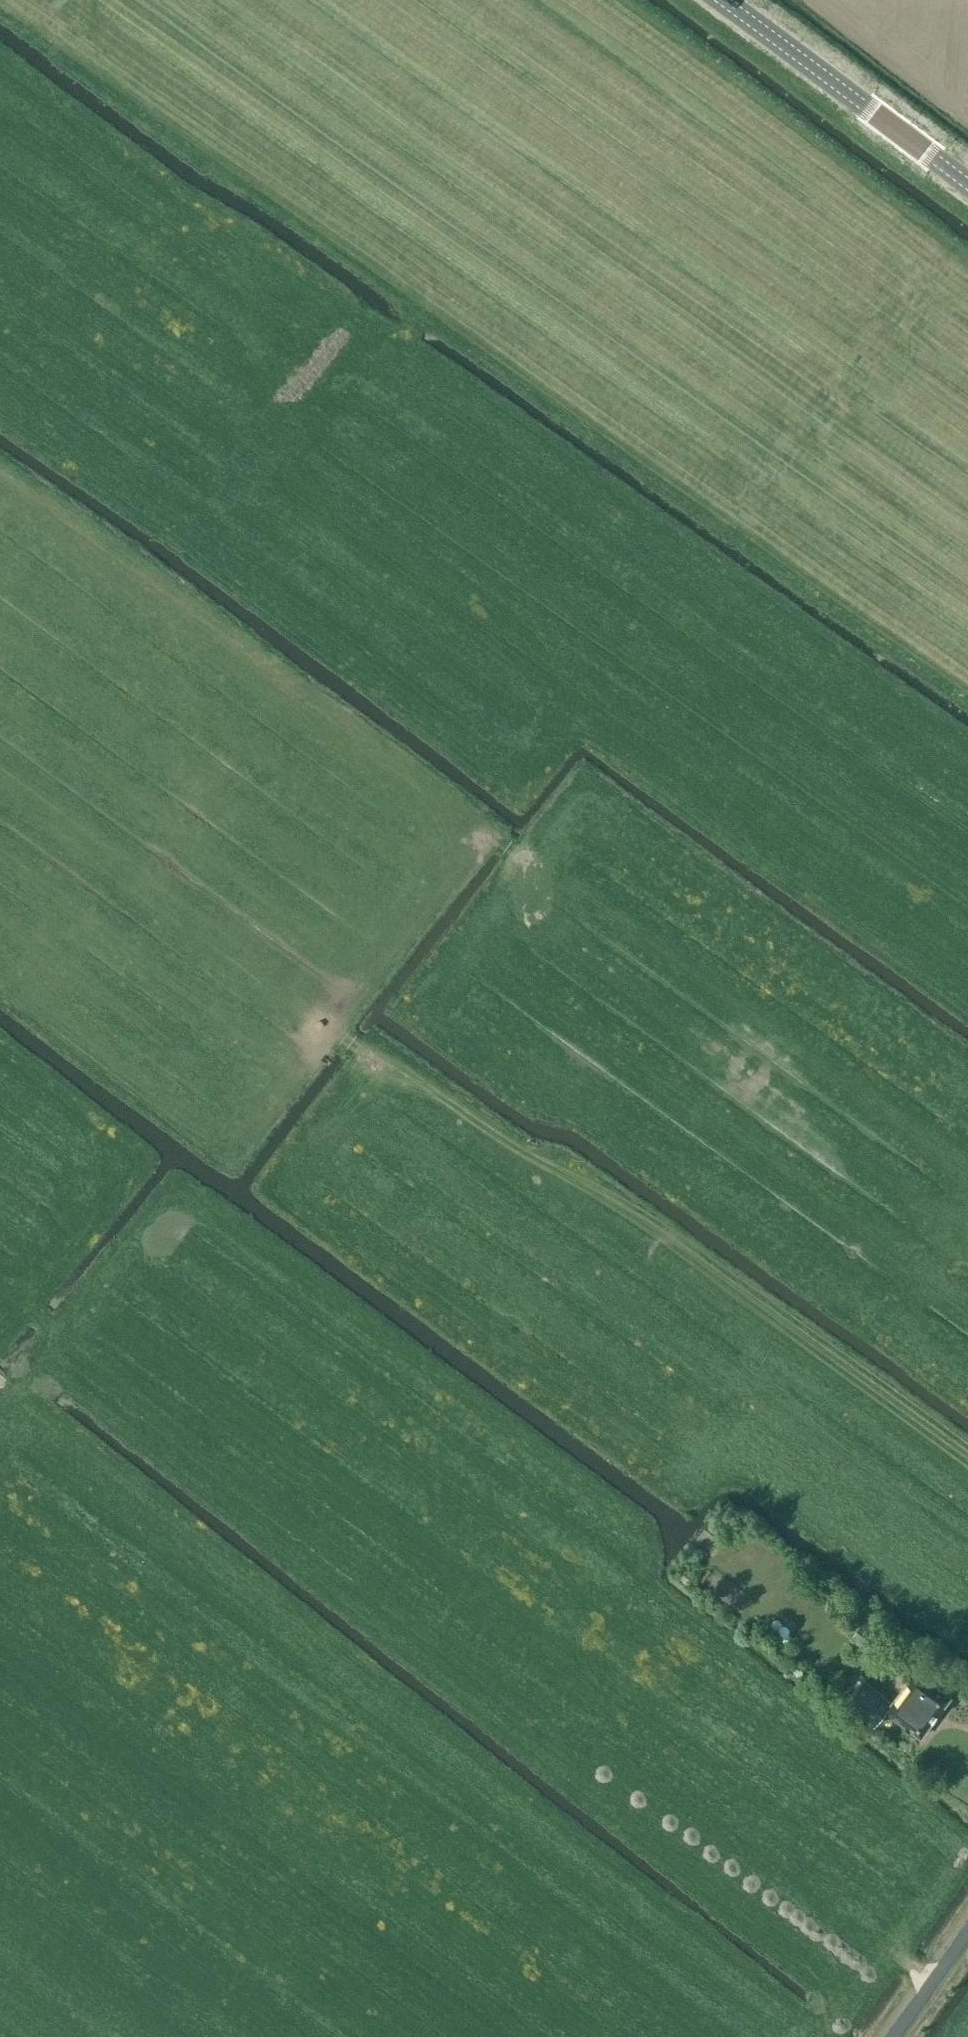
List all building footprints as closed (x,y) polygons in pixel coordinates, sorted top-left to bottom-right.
[(842,1628),(853,1635),(850,1640),(871,1652),(883,1631),(863,1619),(862,1622),(850,1615),(842,1628)] [(950,1697),(916,1671),(892,1703),(882,1695),(882,1694),(862,1679),(845,1703),(875,1726),(886,1710),(921,1736),(950,1697)]
